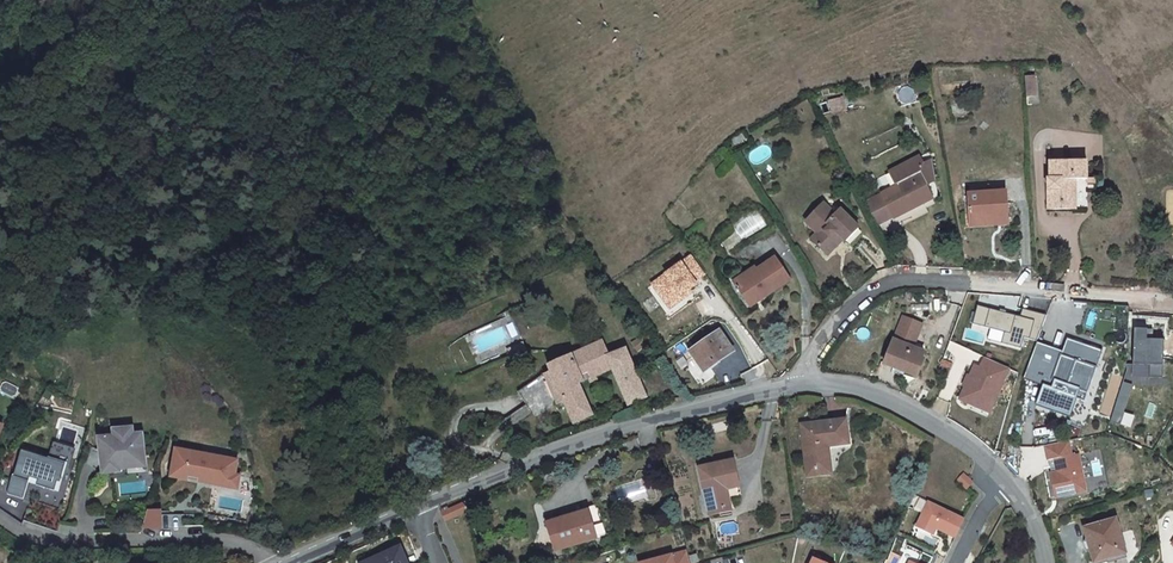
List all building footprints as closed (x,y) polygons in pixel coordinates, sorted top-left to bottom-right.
[(1036,75),(1024,75),(1025,93),(1036,92),(1036,75)] [(840,103),(838,93),(824,96),(826,106),(840,103)] [(1086,181),(1086,163),(1050,163),(1050,179),(1046,180),(1047,210),(1077,209),(1077,182),(1086,181)] [(913,171),(878,190),(892,213),(926,196),(913,171)] [(878,190),(863,198),(876,222),(892,213),(878,190)] [(1002,221),(1003,194),(969,193),(968,220),(1002,221)] [(833,216),(824,207),(806,225),(817,235),(811,242),(828,257),(839,246),(837,243),(840,240),(844,243),(859,229),(840,209),(833,216)] [(689,254),(656,279),(671,299),(687,288),(694,282),(692,279),(703,271),(689,254)] [(766,295),(790,281),(776,258),(757,268),(755,266),(743,273),(747,279),(734,286),(744,304),(764,293),(766,295)] [(730,280),(734,286),(747,279),(743,273),(730,280)] [(671,299),(656,279),(650,283),(667,306),(689,290),(687,288),(671,299)] [(903,317),(895,341),(887,364),(918,376),(925,359),(923,359),(926,352),(914,348),(922,324),(903,317)] [(1134,329),(1133,365),(1150,366),(1150,378),(1163,378),(1164,340),(1153,340),(1147,340),(1148,329),(1134,329)] [(733,350),(719,330),(689,350),(701,369),(733,350)] [(1079,343),(1067,339),(1063,352),(1062,353),(1077,359),(1080,350),(1077,349),(1079,343)] [(1062,353),(1063,352),(1039,343),(1025,379),(1044,386),(1052,389),(1055,382),(1052,381),(1061,356),(1062,353)] [(1077,359),(1062,353),(1061,356),(1096,369),(1102,352),(1079,343),(1077,349),(1080,350),(1077,359)] [(608,361),(600,344),(548,369),(549,372),(572,427),(591,418),(577,387),(584,384),(580,375),(608,361)] [(522,351),(520,346),(507,351),(509,357),(522,351)] [(608,361),(629,405),(648,397),(625,353),(608,361)] [(1084,401),(1096,369),(1061,356),(1052,381),(1055,382),(1052,389),(1044,386),(1037,405),(1069,417),(1076,399),(1084,401)] [(975,364),(959,399),(988,412),(1007,371),(984,360),(981,367),(975,364)] [(1132,385),(1123,382),(1114,411),(1123,414),(1132,385)] [(1114,411),(1110,423),(1119,426),(1123,414),(1114,411)] [(847,439),(845,421),(801,426),(808,474),(831,471),(828,442),(847,439)] [(144,458),(142,444),(137,445),(135,433),(134,426),(115,429),(116,435),(101,437),(106,472),(123,470),(122,468),(122,464),(129,463),(129,460),(144,458)] [(122,464),(122,468),(148,464),(144,432),(135,433),(137,445),(142,444),(144,458),(129,460),(129,463),(122,464)] [(1071,456),(1068,441),(1045,446),(1047,460),(1054,459),(1057,473),(1050,474),(1054,497),(1084,492),(1078,455),(1071,456)] [(230,474),(229,483),(240,484),(242,472),(238,472),(240,458),(179,448),(179,452),(238,462),(236,475),(230,474)] [(67,468),(68,463),(51,459),(24,451),(16,477),(15,476),(10,494),(26,499),(33,478),(40,480),(39,485),(57,490),(60,481),(63,482),(67,468)] [(236,475),(238,462),(179,452),(177,461),(176,461),(174,474),(191,477),(191,474),(203,476),(209,477),(209,479),(229,483),(230,474),(236,475)] [(68,463),(67,468),(70,469),(73,459),(53,453),(51,459),(68,463)] [(703,480),(702,480),(710,513),(730,509),(728,499),(726,488),(723,476),(736,473),(733,458),(700,465),(703,480)] [(726,488),(739,485),(736,473),(723,476),(726,488)] [(969,490),(976,483),(967,474),(961,481),(969,490)] [(468,497),(445,509),(449,517),(470,506),(468,497)] [(936,528),(956,537),(965,518),(929,501),(917,526),(933,534),(936,528)] [(606,536),(597,505),(567,516),(567,519),(551,524),(558,551),(606,536)] [(165,525),(164,508),(151,509),(146,526),(165,525)] [(1115,535),(1119,533),(1116,521),(1085,529),(1094,562),(1114,557),(1113,552),(1118,551),(1115,535)] [(403,549),(365,562),(408,562),(403,549)] [(687,551),(639,562),(690,562),(687,551)]
